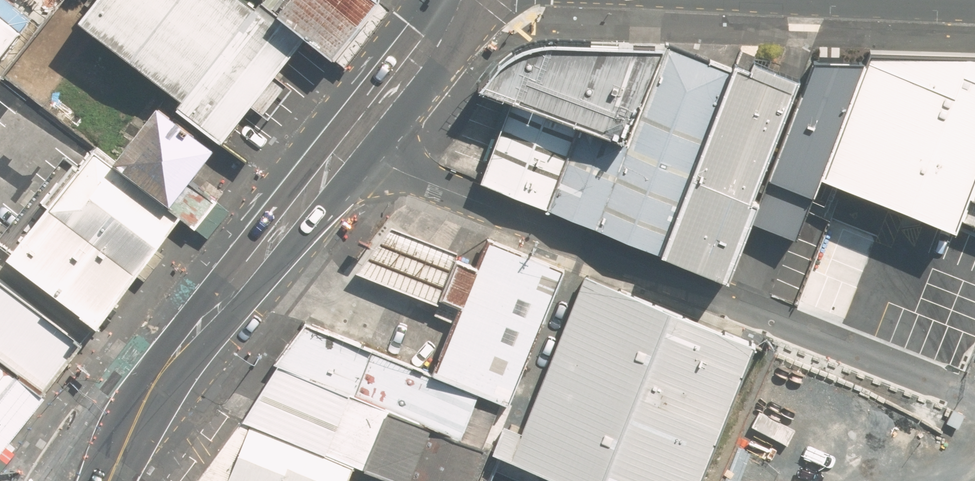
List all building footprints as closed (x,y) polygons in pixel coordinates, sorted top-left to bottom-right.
[(238,0),(94,0),(75,23),(178,103),(173,110),(219,145),(297,45),(238,0)] [(274,11),(331,59),(374,0),(284,0),(274,11)] [(25,37),(0,17),(0,69),(25,37)] [(626,141),(667,42),(621,38),(575,37),(551,36),(532,36),(521,39),(508,47),(483,86),(513,98),(579,123),(626,141)] [(654,250),(729,67),(667,42),(626,141),(579,123),(547,208),(654,250)] [(952,227),(974,161),(974,57),(811,59),(770,165),(952,227)] [(729,67),(654,250),(723,279),(756,200),(749,197),(797,81),(751,62),(747,72),(729,67)] [(547,208),(579,123),(513,98),(481,184),(547,208)] [(213,148),(156,104),(113,162),(180,215),(195,227),(217,198),(192,178),(213,148)] [(113,162),(94,148),(49,205),(135,272),(180,215),(113,162)] [(135,272),(49,205),(8,256),(95,325),(135,272)] [(437,303),(460,253),(392,225),(356,271),(437,303)] [(506,405),(562,271),(487,239),(429,374),(506,405)] [(564,270),(492,449),(572,480),(696,480),(750,349),(564,270)] [(0,293),(0,367),(35,395),(72,349),(0,293)] [(316,326),(244,416),(354,461),(406,480),(474,480),(506,405),(429,374),(316,326)] [(0,367),(0,440),(35,395),(0,367)] [(244,416),(197,480),(346,480),(354,461),(244,416)]
